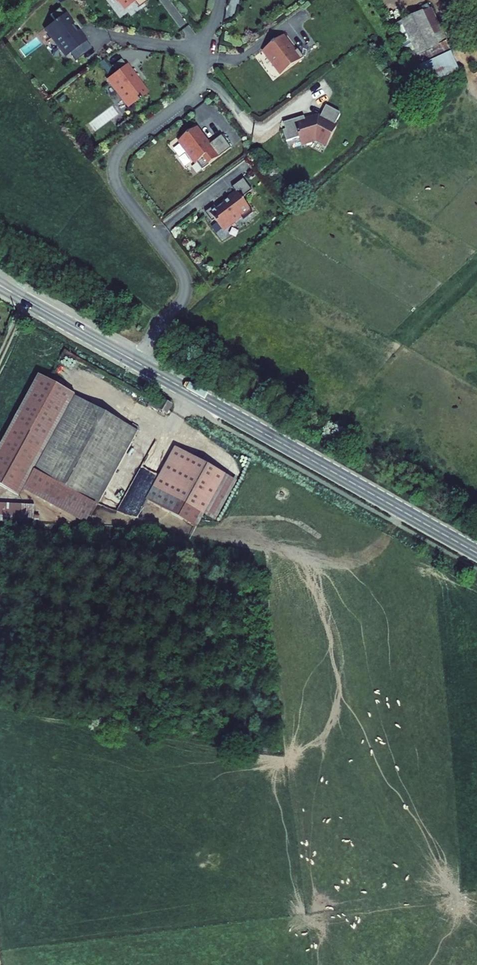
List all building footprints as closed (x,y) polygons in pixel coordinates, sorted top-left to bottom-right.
[(73,23),(60,6),(52,12),(56,18),(48,24),(57,37),(55,38),(63,50),(65,48),(69,53),(87,39),(79,28),(78,29),(74,23),(73,23)] [(396,21),(411,59),(444,46),(428,8),(396,21)] [(296,48),(284,33),(267,46),(278,60),(276,62),(283,71),(307,53),(300,45),(296,48)] [(425,85),(459,68),(449,50),(416,67),(425,85)] [(138,74),(128,61),(127,62),(117,70),(110,75),(114,79),(112,81),(119,90),(121,89),(132,103),(148,91),(136,76),(138,74)] [(343,112),(330,104),(323,117),(321,115),(309,119),(307,114),(286,120),(288,127),(286,127),(289,138),(302,135),(303,140),(319,136),(330,142),(339,125),(337,124),(343,112)] [(209,140),(198,125),(187,133),(188,134),(183,138),(193,151),(192,152),(199,162),(201,160),(206,167),(235,145),(225,133),(210,144),(208,141),(209,140)] [(256,187),(247,176),(236,185),(239,189),(233,194),(235,195),(220,206),(218,203),(209,210),(216,219),(218,217),(226,227),(244,213),(247,217),(257,210),(246,195),(256,187)] [(44,366),(0,449),(0,468),(28,483),(31,477),(68,497),(101,499),(105,491),(143,420),(81,387),(81,386),(44,366)] [(179,394),(171,390),(166,398),(174,403),(179,394)] [(164,401),(160,410),(167,413),(171,404),(164,401)] [(240,471),(179,437),(149,490),(173,504),(221,506),(240,471)] [(34,522),(35,503),(0,502),(0,521),(34,522)]
